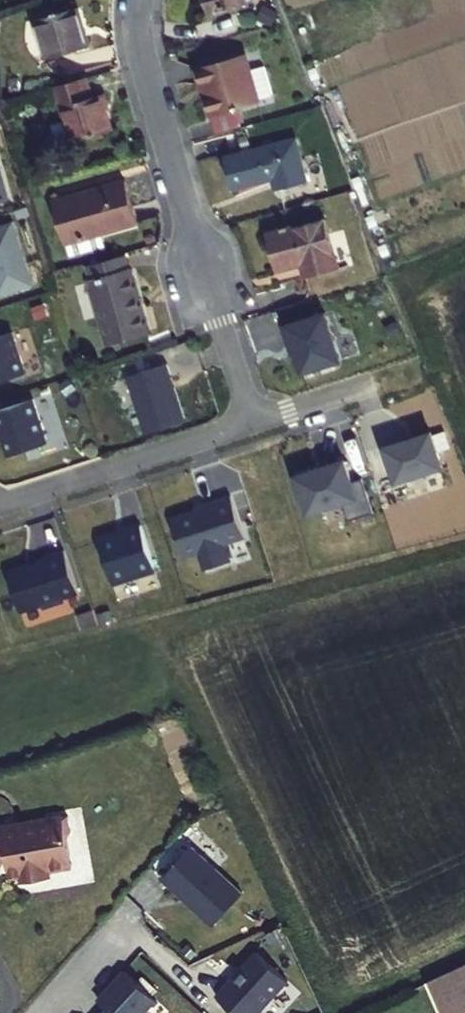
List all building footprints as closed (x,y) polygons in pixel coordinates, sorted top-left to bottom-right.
[(197,15),(234,4),(233,0),(193,0),(197,15)] [(73,53),(59,13),(17,27),(31,67),(73,53)] [(251,104),(237,55),(188,70),(203,118),(251,104)] [(77,80),(46,90),(56,124),(41,128),(47,148),(61,144),(62,146),(105,133),(94,98),(83,101),(77,80)] [(303,183),(291,141),(220,162),(229,194),(273,181),(276,191),(303,183)] [(127,224),(114,180),(40,202),(53,247),(89,236),(127,224)] [(0,222),(0,289),(34,278),(13,217),(0,222)] [(331,272),(316,218),(258,234),(268,272),(293,265),(297,282),(331,272)] [(89,236),(53,247),(57,258),(92,247),(89,236)] [(139,331),(117,256),(77,267),(98,343),(139,331)] [(324,312),(281,324),(286,341),(290,340),(300,372),(338,360),(324,312)] [(25,375),(11,334),(0,338),(0,383),(25,375)] [(168,365),(127,377),(144,434),(185,422),(168,365)] [(0,411),(0,436),(7,457),(48,444),(33,400),(0,411)] [(390,440),(402,475),(449,460),(438,424),(390,440)] [(358,475),(351,453),(302,468),(314,506),(349,495),(355,513),(380,505),(369,471),(358,475)] [(176,512),(189,551),(204,546),(210,564),(236,555),(230,537),(250,531),(236,489),(218,495),(219,498),(176,512)] [(130,524),(131,527),(104,536),(117,576),(160,562),(146,519),(130,524)] [(49,551),(50,553),(13,565),(25,605),(46,598),(51,600),(70,594),(69,591),(83,586),(69,544),(49,551)] [(0,824),(0,862),(6,861),(9,880),(72,872),(64,816),(0,824)] [(114,960),(101,974),(102,975),(88,991),(96,998),(113,1012),(123,1012),(146,989),(114,960)] [(438,983),(452,1012),(464,1012),(464,970),(438,983)] [(86,1008),(92,1012),(113,1012),(96,998),(86,1008)]
